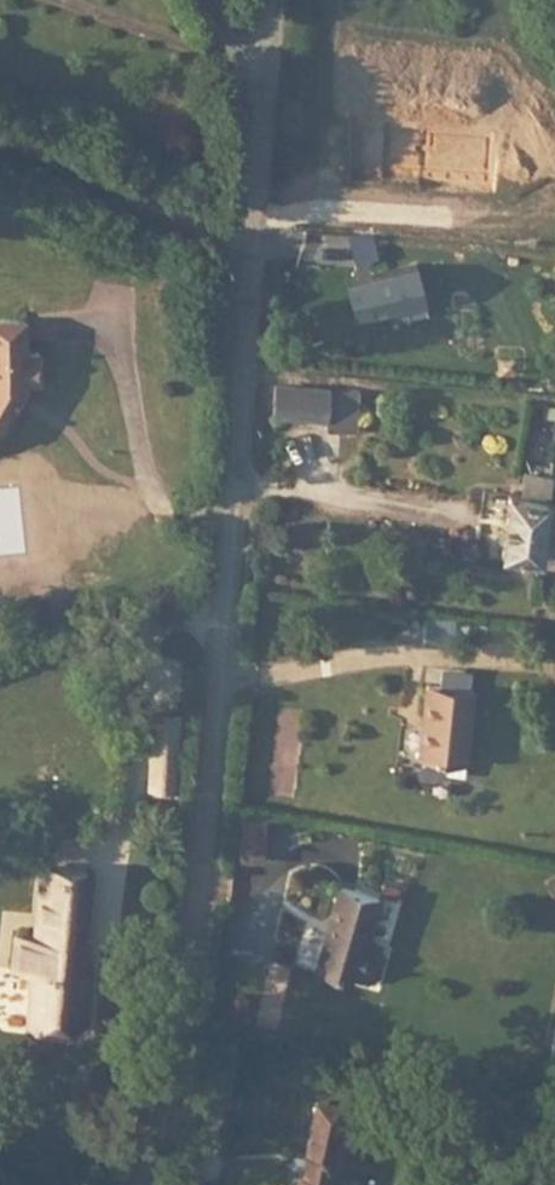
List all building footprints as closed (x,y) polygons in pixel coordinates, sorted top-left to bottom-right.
[(417,262),(344,280),(354,321),(427,304),(417,262)] [(0,314),(0,428),(27,391),(27,382),(44,380),(45,348),(26,347),(27,314),(0,314)] [(275,421),(328,425),(330,391),(277,387),(275,421)] [(330,391),(328,425),(327,430),(354,432),(357,393),(330,391)] [(549,489),(551,473),(524,470),(520,502),(547,505),(549,489)] [(504,562),(541,566),(547,505),(520,502),(510,501),(504,562)] [(422,760),(468,765),(477,693),(431,687),(422,760)] [(148,796),(171,798),(178,725),(155,723),(148,796)] [(25,1027),(78,1034),(85,974),(75,973),(87,880),(43,874),(34,945),(13,942),(9,977),(31,980),(25,1027)] [(385,903),(344,892),(324,965),(360,975),(360,972),(375,977),(387,970),(390,958),(383,947),(374,945),(385,903)] [(316,1106),(306,1159),(303,1173),(301,1184),(329,1184),(333,1165),(331,1165),(341,1111),(316,1106)] [(306,1159),(294,1157),(291,1171),(303,1173),(306,1159)]
